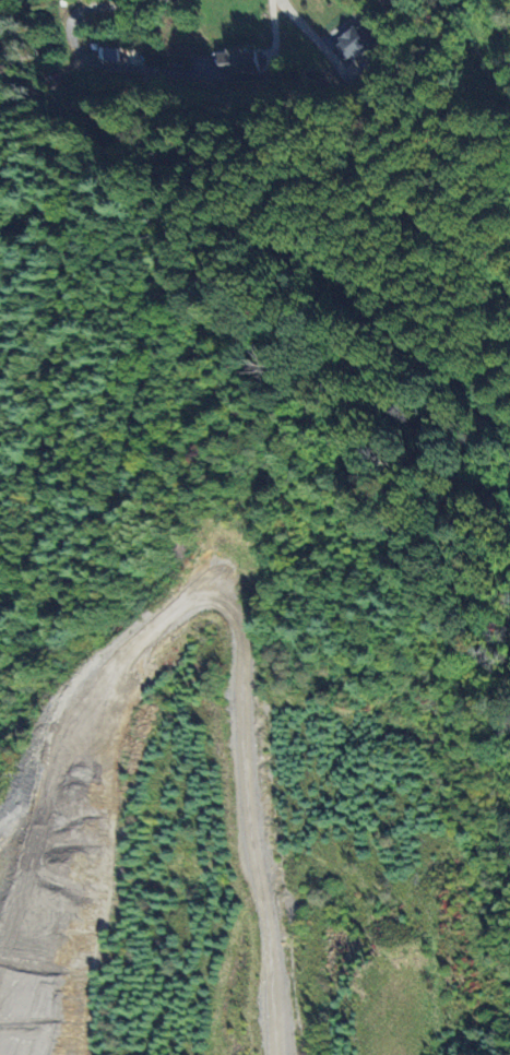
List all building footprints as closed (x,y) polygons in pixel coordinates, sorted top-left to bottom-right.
[(330,47),(346,66),(380,37),(365,19),(330,47)] [(218,73),(255,72),(255,48),(218,49),(218,73)]
